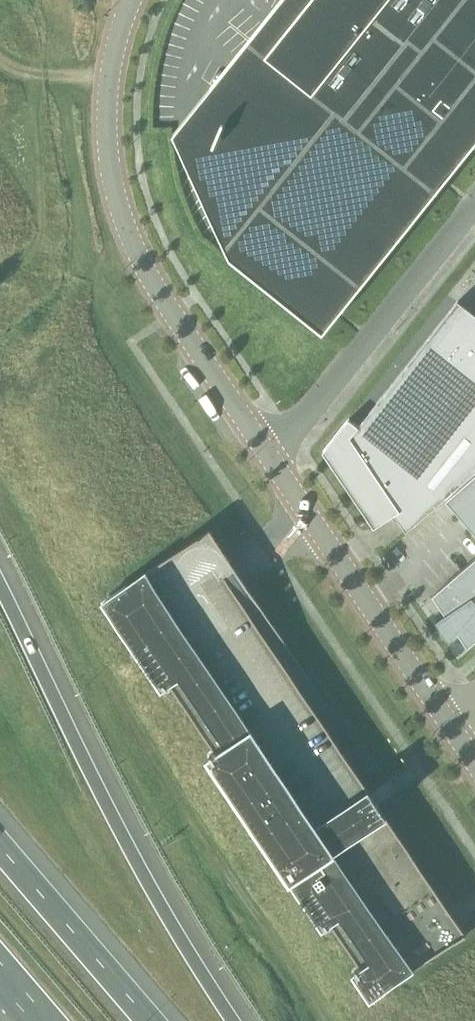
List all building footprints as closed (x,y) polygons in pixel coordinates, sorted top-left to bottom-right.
[(174,133),(232,258),(325,332),(474,144),(474,0),(280,0),(174,133)] [(458,301),(358,426),(349,419),(323,452),(374,528),(395,514),(407,532),(447,499),(474,474),(474,315),(458,301)] [(447,499),(474,531),(474,474),(447,499)] [(467,934),(465,932),(387,815),(379,803),(371,792),(369,789),(369,788),(226,577),(236,570),(238,569),(237,567),(211,531),(210,529),(127,585),(126,584),(102,601),(162,690),(169,685),(216,754),(216,755),(209,760),(323,929),(330,924),(360,967),(352,973),(371,1000),(395,983),(394,982),(467,934)] [(433,595),(447,616),(438,621),(437,620),(436,621),(450,641),(451,640),(450,639),(459,633),(468,647),(474,641),(474,559),(433,595)]
